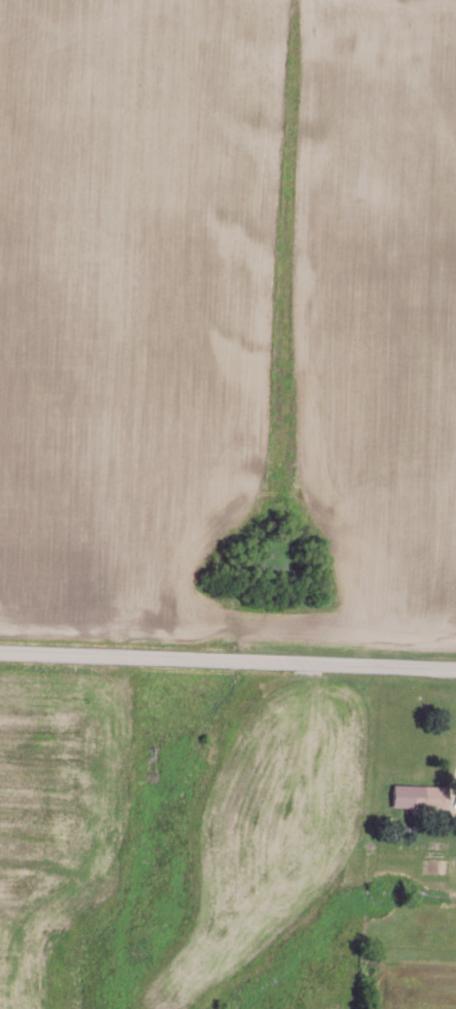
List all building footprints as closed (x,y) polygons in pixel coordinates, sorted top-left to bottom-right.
[(449,784),(395,782),(394,804),(449,806),(449,784)]
